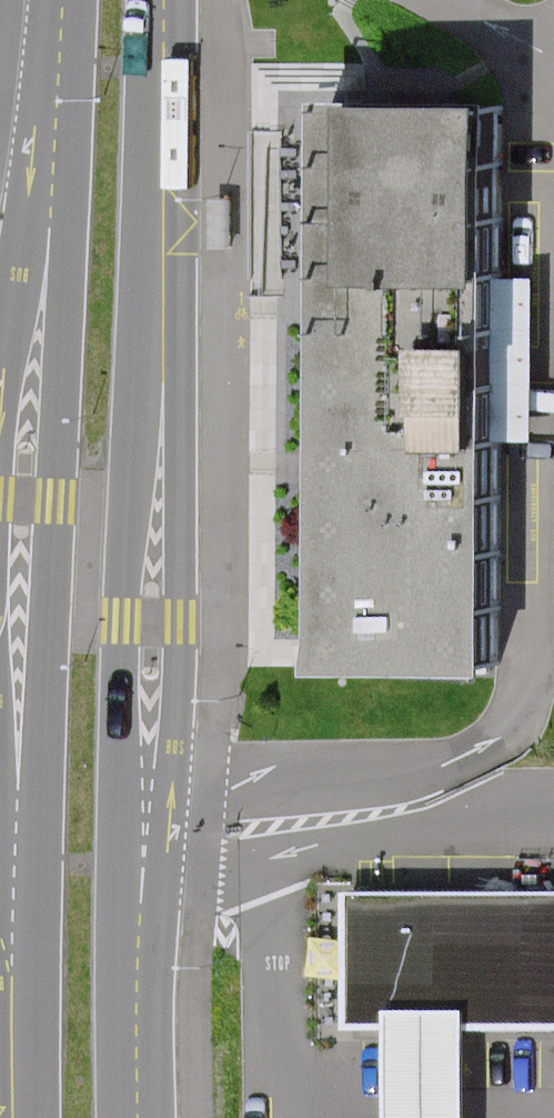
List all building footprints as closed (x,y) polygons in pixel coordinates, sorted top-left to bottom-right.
[(522,93),(336,92),(334,664),(520,665),(522,93)] [(342,895),(343,1027),(384,1026),(425,1025),(462,1025),(553,1020),(553,893),(342,895)] [(384,1026),(383,1117),(459,1117),(462,1025),(425,1025),(384,1026)]
